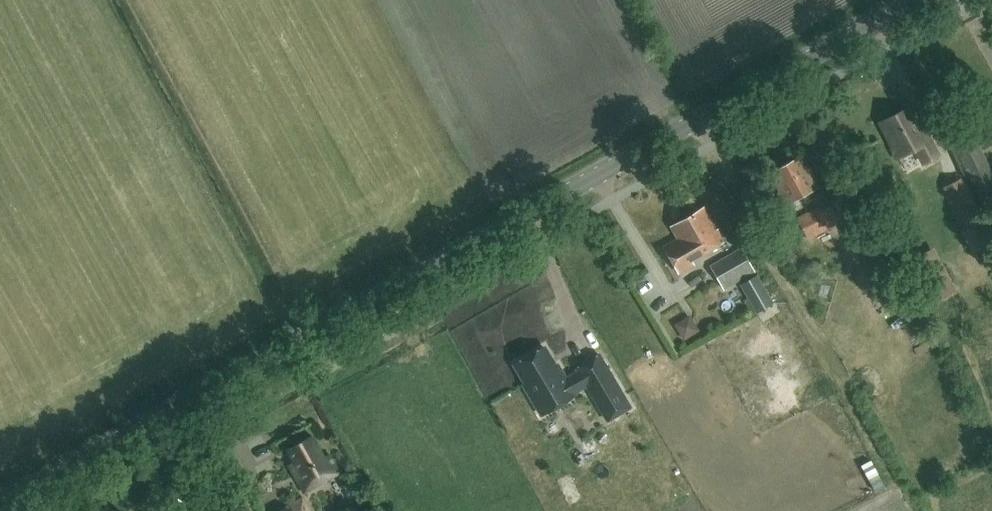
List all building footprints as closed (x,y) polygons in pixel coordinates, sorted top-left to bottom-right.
[(895,158),(915,147),(923,163),(938,154),(930,139),(926,130),(923,131),(910,106),(879,122),(892,147),(890,148),(895,158)] [(957,152),(977,194),(991,187),(991,172),(977,142),(957,152)] [(811,168),(809,169),(802,155),(768,173),(785,205),(821,186),(811,168)] [(985,220),(961,177),(943,187),(966,230),(985,220)] [(870,208),(858,185),(829,201),(828,200),(796,216),(808,240),(870,208)] [(978,198),(988,218),(991,216),(991,194),(991,192),(978,198)] [(705,207),(670,227),(677,238),(663,247),(678,273),(693,264),(691,261),(725,241),(705,207)] [(741,247),(709,264),(723,290),(755,272),(741,247)] [(757,274),(740,284),(756,313),(774,303),(757,274)] [(897,291),(902,302),(913,297),(908,287),(897,291)] [(544,347),(515,364),(526,382),(523,384),(541,414),(576,394),(575,392),(587,384),(579,371),(566,378),(558,364),(555,365),(544,347)] [(328,454),(323,457),(312,436),(286,450),(296,467),(292,469),(304,492),(338,473),(328,454)] [(871,459),(861,464),(875,492),(885,487),(871,459)] [(303,497),(283,506),(284,508),(277,510),(311,510),(303,497)]
